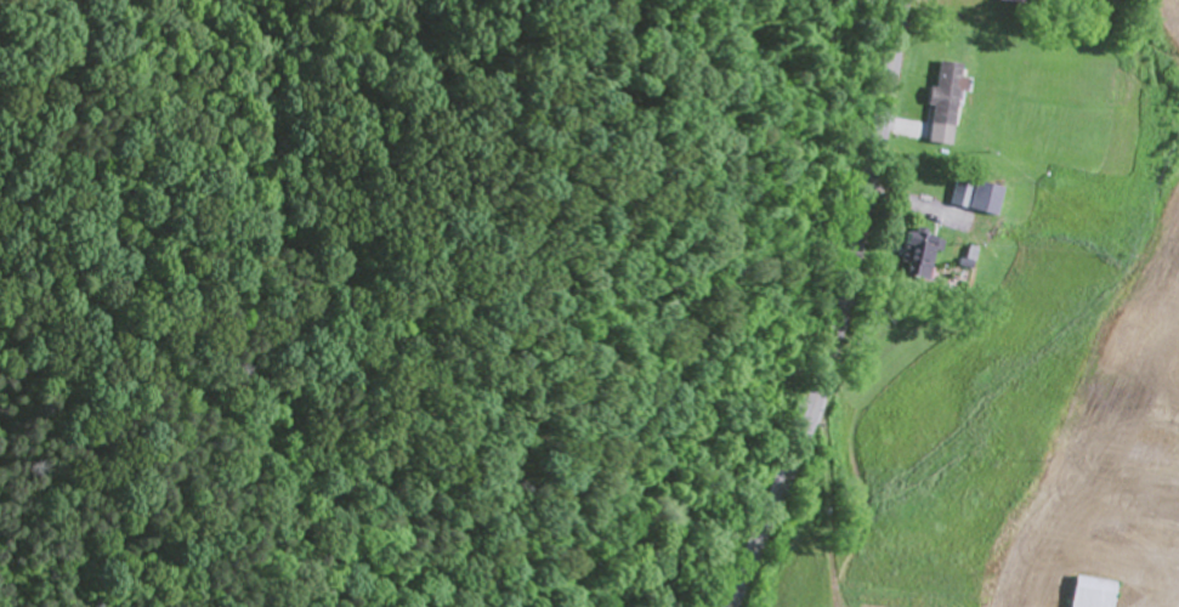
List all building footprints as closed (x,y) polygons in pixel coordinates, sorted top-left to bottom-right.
[(1002,7),(1030,12),(1032,0),(1003,0),(1002,7)] [(932,125),(959,128),(966,67),(939,64),(932,125)] [(1010,191),(974,175),(961,204),(997,220),(1010,191)] [(932,284),(939,241),(906,235),(899,279),(932,284)] [(1119,585),(1078,577),(1072,606),(1115,606),(1119,585)]
